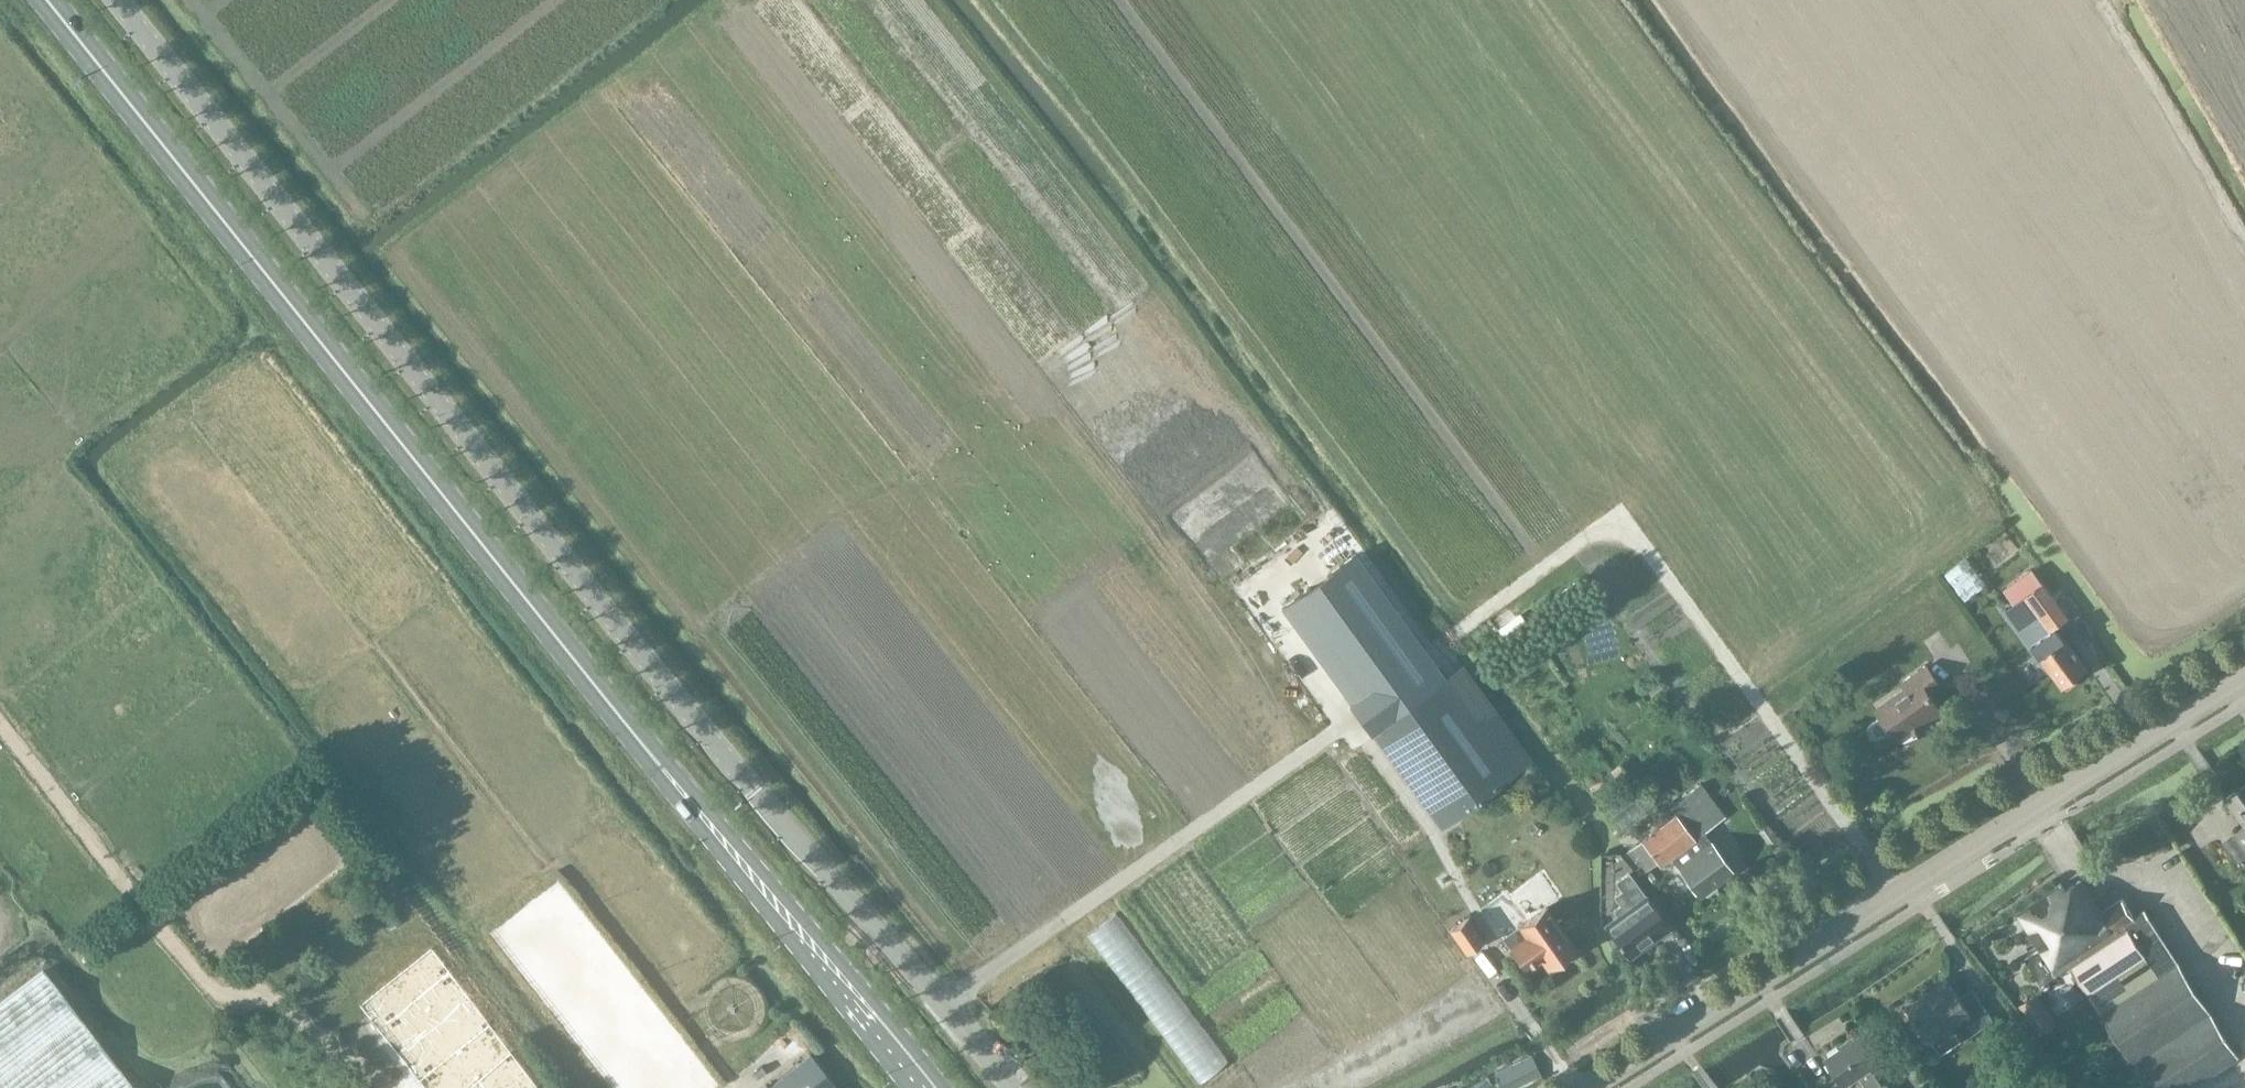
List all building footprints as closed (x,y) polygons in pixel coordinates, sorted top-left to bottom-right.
[(1971,561),(1947,575),(1961,598),(1984,584),(1971,561)] [(2066,593),(2065,593),(2056,600),(2043,582),(2004,611),(2030,646),(2040,639),(2047,649),(2039,655),(2063,687),(2087,669),(2057,627),(2068,619),(2071,622),(2081,614),(2066,593)] [(1929,692),(1940,684),(1927,666),(1902,683),(1906,689),(1876,709),(1898,740),(1929,719),(1923,710),(1936,701),(1929,692)] [(1498,711),(1497,711),(1480,724),(1446,677),(1373,730),(1442,825),(1533,760),(1498,711)] [(1725,815),(1701,783),(1670,806),(1676,814),(1628,850),(1644,872),(1658,861),(1660,864),(1671,856),(1700,895),(1733,871),(1703,831),(1725,815)] [(2227,798),(2244,823),(2244,785),(2227,798)] [(2235,832),(2244,846),(2244,825),(2235,832)] [(1629,872),(1616,881),(1622,890),(1615,895),(1621,904),(1614,909),(1619,916),(1608,924),(1630,955),(1646,943),(1644,941),(1655,933),(1657,936),(1669,927),(1629,872)] [(2048,983),(2073,967),(2068,960),(2135,917),(2123,899),(2103,912),(2081,879),(2064,891),(2060,886),(2016,914),(2040,950),(2024,960),(2045,991),(2050,987),(2048,983)] [(1576,949),(1545,907),(1519,925),(1526,935),(1510,946),(1526,969),(1542,958),(1549,968),(1562,959),(1564,962),(1575,955),(1573,951),(1576,949)] [(1169,993),(1119,910),(1089,928),(1145,1021),(1162,1010),(1157,1001),(1169,993)] [(2073,967),(2151,1087),(2194,1087),(2240,1058),(2145,911),(2135,917),(2068,960),(2073,967)] [(1467,917),(1451,929),(1467,952),(1484,941),(1467,917)] [(43,971),(0,1003),(0,1087),(133,1087),(43,971)] [(1963,1043),(1994,1021),(1973,990),(1962,997),(1953,985),(1927,1003),(1924,999),(1908,1010),(1929,1040),(1950,1025),(1963,1043)] [(1871,1071),(1891,1057),(1871,1028),(1823,1060),(1842,1087),(1845,1087),(1860,1078),(1866,1087),(1880,1087),(1881,1087),(1871,1071)] [(811,1054),(768,1087),(838,1087),(811,1054)] [(1532,1055),(1504,1067),(1495,1072),(1502,1087),(1513,1087),(1536,1077),(1541,1074),(1532,1055)] [(1900,1078),(1885,1087),(1907,1087),(1900,1078)]
